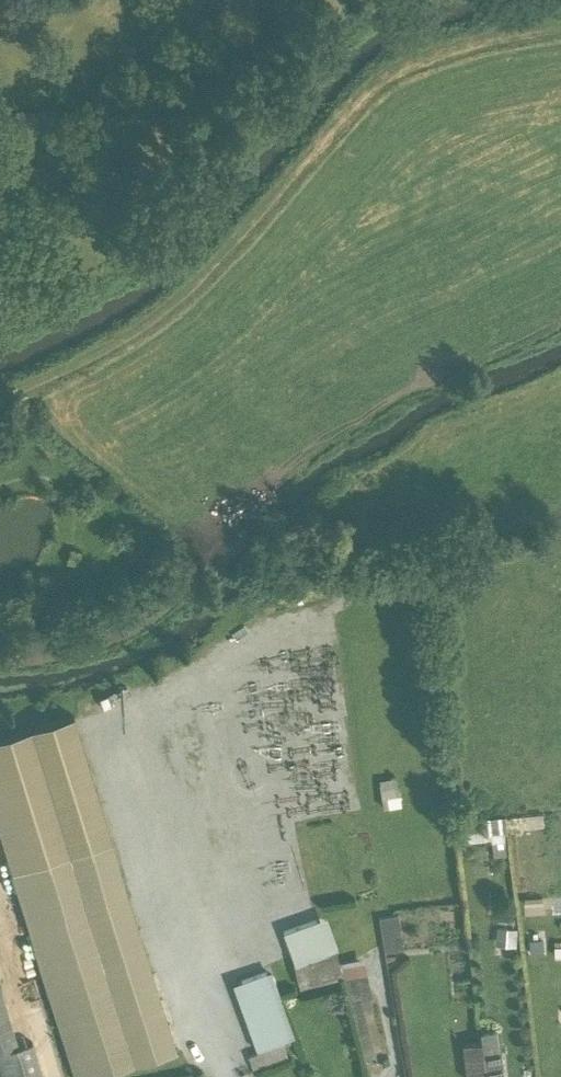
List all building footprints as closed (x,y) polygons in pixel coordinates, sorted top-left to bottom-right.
[(0,739),(0,832),(76,1075),(176,1043),(73,716),(0,739)] [(392,772),(377,774),(381,798),(381,802),(399,799),(394,771),(392,772)] [(504,824),(542,819),(541,802),(502,806),(504,824)] [(502,807),(454,812),(456,833),(488,830),(490,846),(504,845),(502,824),(504,823),(502,807)] [(383,945),(402,942),(396,907),(377,911),(383,945)] [(334,943),(325,909),(281,924),(292,957),(334,943)] [(494,917),(493,934),(514,935),(515,918),(494,917)] [(340,969),(334,943),(291,958),(298,979),(298,980),(340,970),(340,969)] [(361,949),(339,955),(362,1054),(381,1050),(369,999),(371,998),(370,989),(361,949)] [(293,1027),(269,962),(231,976),(256,1041),(293,1027)] [(33,1034),(17,1037),(0,975),(0,1076),(45,1076),(33,1034)] [(483,1076),(503,1076),(498,1042),(494,1020),(477,1022),(483,1076)] [(481,1067),(477,1032),(460,1034),(464,1069),(481,1067)] [(282,1035),(246,1047),(251,1062),(287,1050),(282,1035)]
